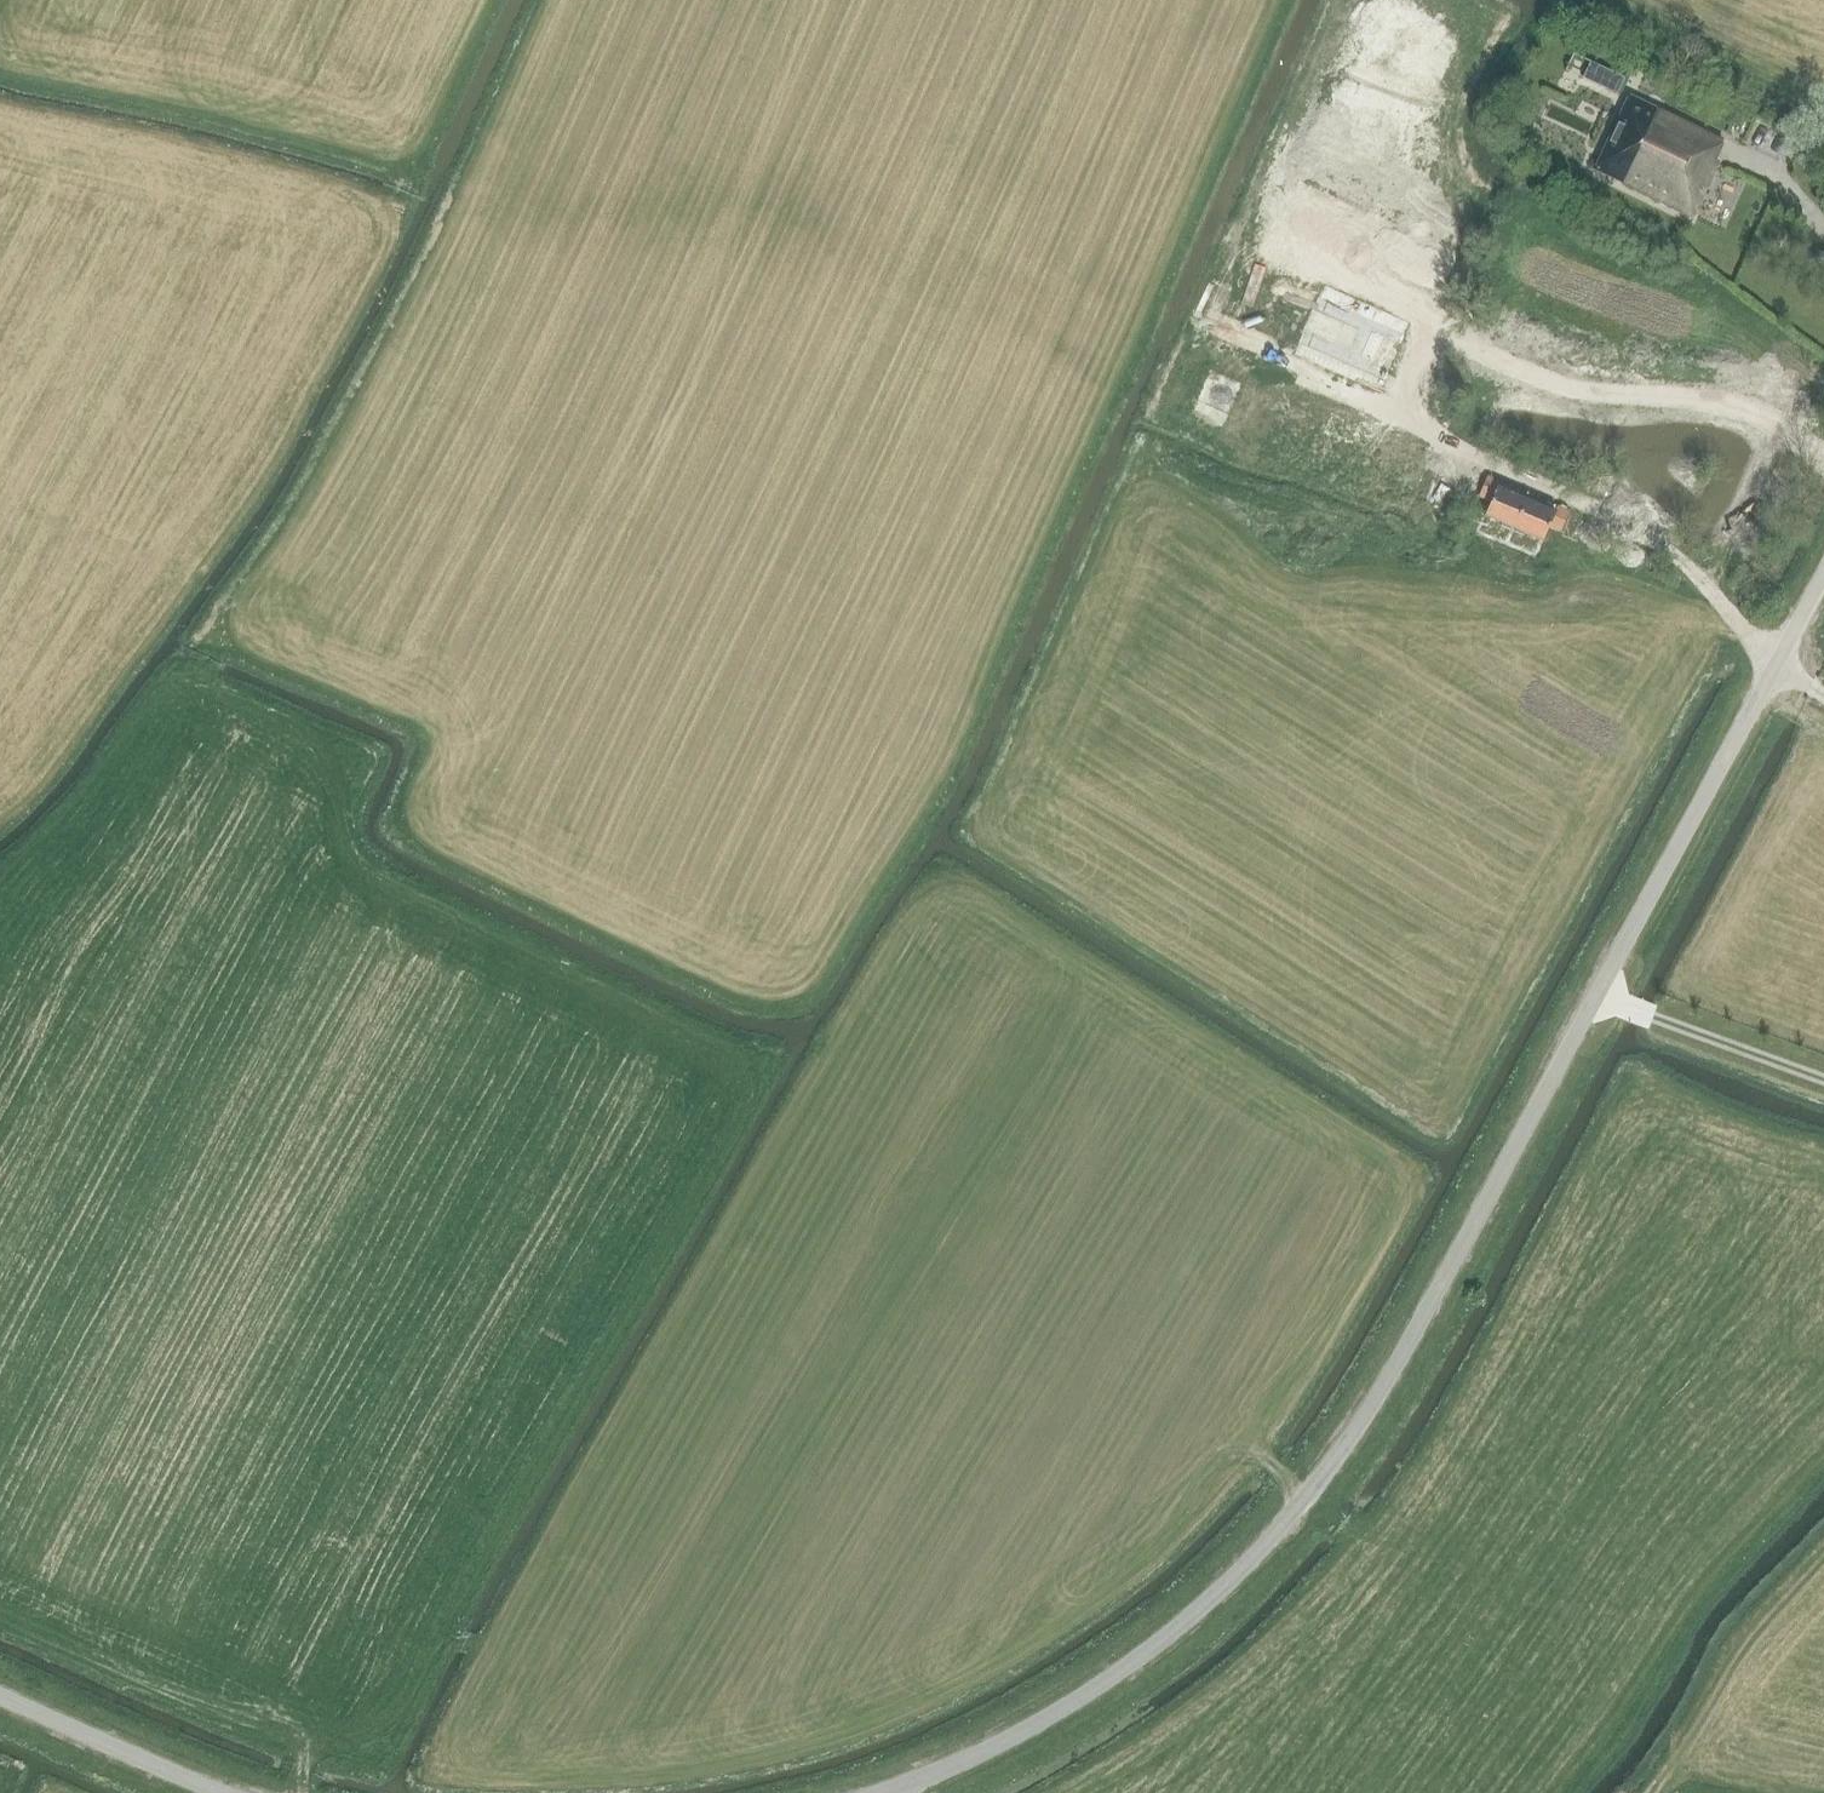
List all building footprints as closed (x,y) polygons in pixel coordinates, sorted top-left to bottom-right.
[(1616,94),(1623,78),(1589,62),(1582,78),(1616,94)] [(1593,169),(1691,217),(1717,163),(1714,161),(1723,142),(1629,97),(1593,169)] [(1297,357),(1388,392),(1416,321),(1325,286),(1297,357)] [(1479,496),(1490,501),(1484,516),(1542,541),(1548,527),(1560,532),(1569,513),(1557,508),(1554,513),(1497,488),(1499,482),(1487,477),(1479,496)]
